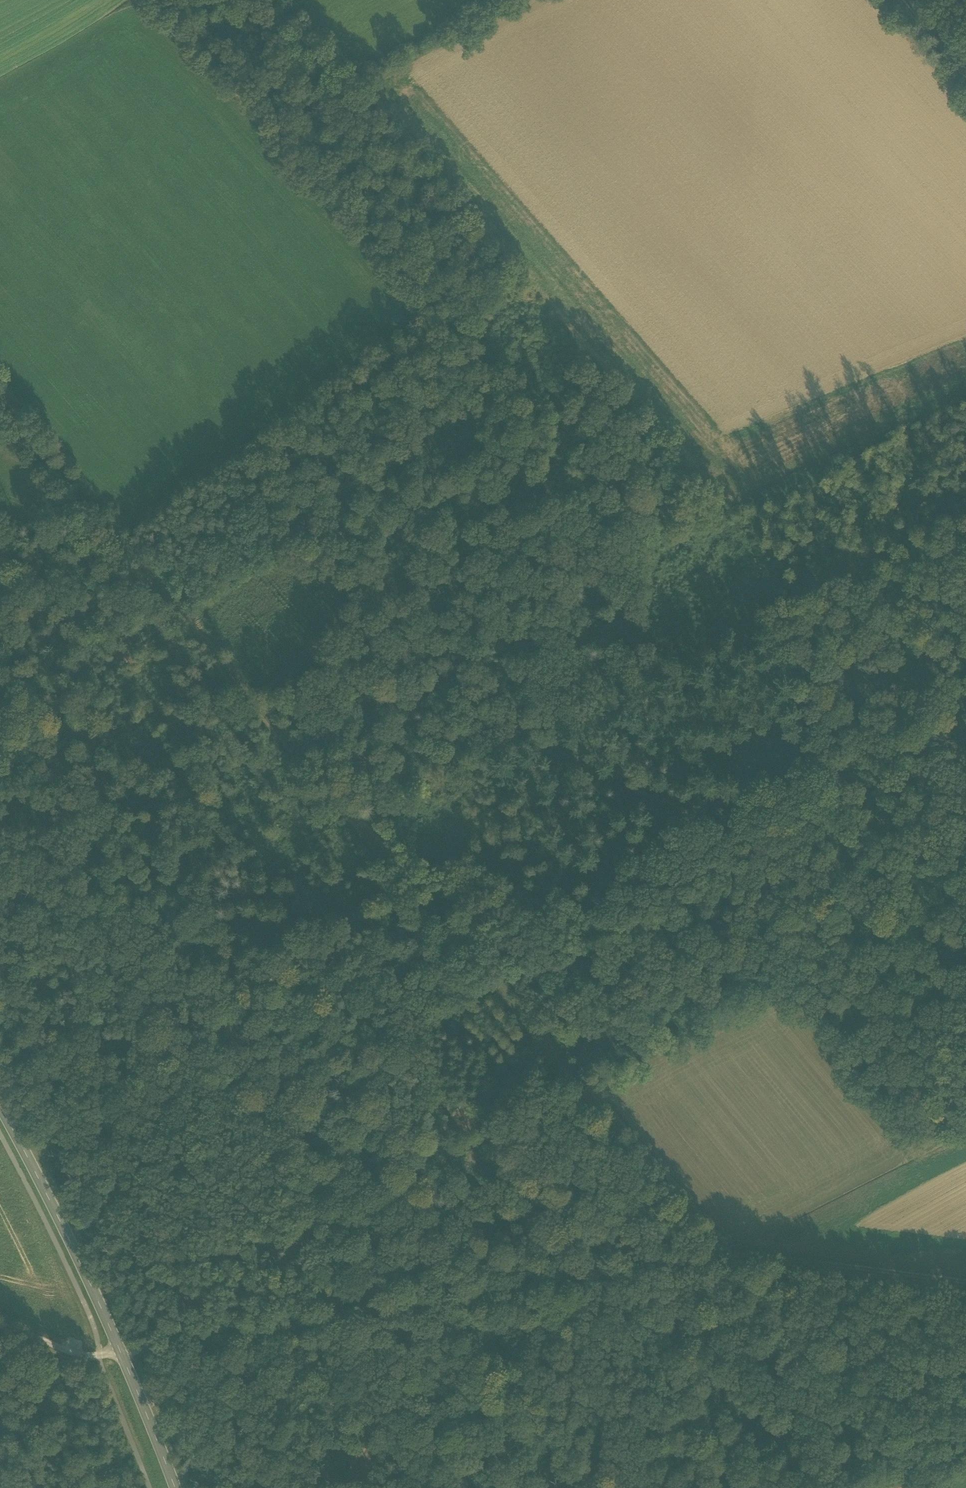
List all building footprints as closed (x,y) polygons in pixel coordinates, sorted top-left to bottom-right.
[(655,744),(655,734),(645,734),(645,743),(655,744)]
